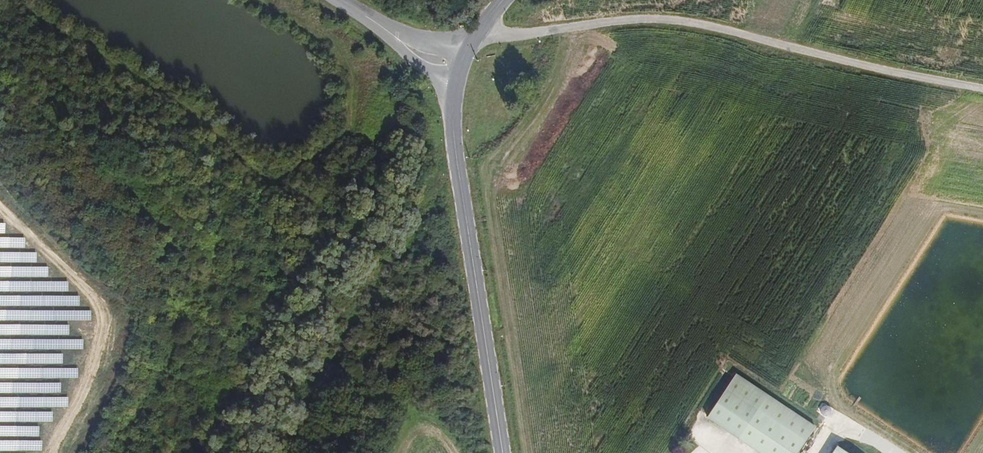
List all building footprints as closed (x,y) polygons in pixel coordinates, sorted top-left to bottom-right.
[(816,424),(737,373),(708,417),(764,452),(798,452),(816,424)] [(834,444),(828,452),(847,452),(834,444)]
